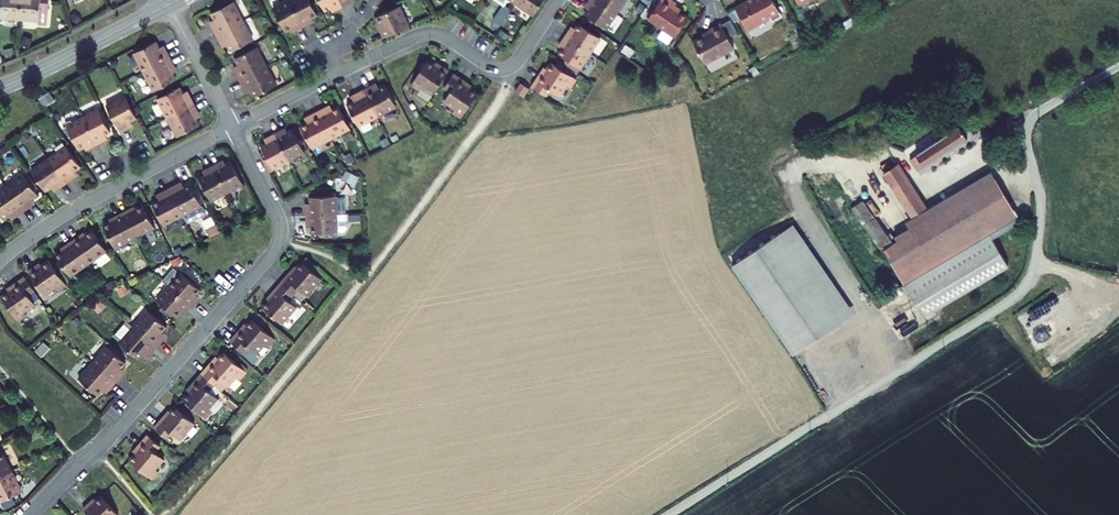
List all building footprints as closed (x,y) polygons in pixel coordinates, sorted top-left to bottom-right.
[(22,0),(0,0),(0,21),(1,17),(20,19),(22,0)] [(20,19),(39,20),(38,24),(47,25),(49,0),(22,0),(20,19)] [(292,6),(306,33),(311,30),(310,26),(318,22),(306,0),(304,0),(292,6)] [(338,0),(317,0),(327,17),(334,14),(336,17),(345,12),(338,0)] [(345,12),(351,9),(349,5),(358,1),(358,0),(338,0),(345,12)] [(513,4),(532,17),(543,0),(516,0),(513,4)] [(616,16),(592,0),(591,0),(587,6),(590,8),(585,16),(606,31),(616,16)] [(616,16),(626,2),(623,0),(592,0),(616,16)] [(647,24),(673,41),(687,21),(674,12),(676,9),(663,0),(647,24)] [(747,32),(761,24),(763,28),(782,19),(772,0),(754,0),(755,3),(737,13),(747,32)] [(292,6),(284,10),(296,34),(298,37),(306,33),(292,6)] [(217,40),(243,26),(234,9),(212,20),(217,30),(213,32),(217,40)] [(296,34),(284,10),(276,14),(288,38),(296,34)] [(400,11),(377,24),(382,33),(380,34),(384,41),(408,28),(400,11)] [(614,32),(623,18),(617,15),(609,28),(614,32)] [(243,26),(217,40),(222,49),(226,47),(230,55),(251,43),(243,26)] [(734,51),(721,27),(708,33),(709,36),(694,45),(705,67),(734,51)] [(569,31),(563,39),(589,56),(598,43),(577,28),(573,35),(569,31)] [(579,71),(589,56),(563,39),(558,46),(563,49),(558,57),(579,71)] [(149,76),(174,62),(170,54),(165,56),(161,48),(140,59),(149,76)] [(241,86),(267,72),(259,55),(237,67),(242,77),(238,79),(241,86)] [(179,70),(174,62),(149,76),(158,94),(179,83),(174,73),(179,70)] [(436,96),(450,75),(444,71),(443,73),(431,65),(416,87),(422,91),(424,88),(436,96)] [(540,76),(530,89),(544,99),(548,94),(558,100),(565,90),(569,93),(575,83),(550,66),(542,77),(540,76)] [(267,72),(241,86),(246,93),(249,92),(255,103),(278,91),(267,72)] [(445,91),(452,95),(446,103),(455,109),(452,112),(462,119),(478,96),(466,88),(468,86),(454,76),(445,91)] [(521,98),(527,91),(520,85),(514,93),(521,98)] [(372,92),(365,95),(379,121),(395,112),(384,90),(374,95),(372,92)] [(173,123),(199,109),(195,102),(191,104),(186,95),(164,107),(173,123)] [(361,130),(379,121),(365,95),(356,100),(357,103),(349,108),(361,130)] [(135,114),(130,104),(111,114),(124,140),(132,136),(129,131),(141,125),(135,114)] [(199,109),(173,123),(183,141),(205,129),(200,120),(204,117),(199,109)] [(327,113),(319,117),(334,143),(341,140),(349,135),(338,113),(329,117),(327,113)] [(315,154),(334,143),(319,117),(312,121),(314,126),(303,132),(315,154)] [(101,118),(87,125),(100,151),(106,148),(104,145),(112,141),(101,118)] [(100,151),(87,125),(70,134),(82,157),(91,153),(92,156),(100,151)] [(932,163),(975,136),(968,125),(925,151),(932,163)] [(284,135),(277,139),(291,165),(306,157),(294,134),(286,138),(284,135)] [(341,140),(343,144),(352,140),(349,135),(341,140)] [(277,172),(291,165),(277,139),(270,143),(272,145),(264,149),(277,172)] [(66,156),(51,166),(67,190),(74,186),(71,182),(81,176),(66,156)] [(888,175),(917,219),(931,210),(903,165),(901,166),(898,162),(890,167),(893,171),(888,175)] [(60,195),(67,190),(51,166),(33,178),(48,199),(58,193),(60,195)] [(223,168),(217,172),(230,198),(245,190),(232,166),(225,170),(223,168)] [(214,206),(230,198),(217,172),(207,177),(209,180),(202,184),(214,206)] [(887,255),(896,270),(953,242),(1010,205),(990,173),(931,210),(917,219),(906,226),(910,233),(898,240),(902,246),(887,255)] [(22,186),(8,196),(25,221),(32,216),(29,213),(38,206),(22,186)] [(181,190),(173,194),(186,219),(203,210),(192,188),(182,193),(181,190)] [(166,229),(186,219),(173,194),(162,200),(163,203),(155,207),(166,229)] [(25,221),(8,196),(0,202),(0,225),(4,231),(14,224),(17,227),(25,221)] [(310,214),(311,221),(340,219),(338,201),(313,203),(313,213),(310,214)] [(898,245),(870,201),(858,209),(885,252),(898,245)] [(1018,218),(1010,205),(953,242),(896,270),(906,287),(1018,218)] [(127,217),(120,221),(134,245),(151,236),(139,215),(129,220),(127,217)] [(351,218),(340,219),(311,221),(311,230),(314,229),(315,240),(341,238),(341,237),(348,236),(350,233),(349,226),(351,225),(351,218)] [(134,245),(120,221),(110,226),(111,228),(103,232),(116,255),(134,245)] [(794,228),(783,236),(839,327),(851,320),(794,228)] [(839,327),(783,236),(732,267),(788,359),(839,327)] [(82,243),(75,247),(92,270),(109,258),(95,237),(84,245),(82,243)] [(73,284),(92,270),(75,247),(66,254),(67,256),(58,263),(73,284)] [(307,261),(303,265),(312,273),(316,268),(307,261)] [(291,272),(280,284),(293,294),(299,287),(306,294),(319,279),(312,273),(303,265),(301,263),(292,273),(291,272)] [(49,303),(59,296),(61,299),(69,294),(51,269),(40,277),(39,275),(32,279),(49,303)] [(178,277),(167,289),(190,309),(194,304),(191,301),(197,294),(178,277)] [(39,298),(29,284),(21,289),(29,304),(39,298)] [(263,306),(281,323),(296,307),(288,299),(293,294),(280,284),(271,294),(272,296),(263,306)] [(29,319),(35,316),(29,304),(21,289),(15,292),(18,297),(6,304),(23,330),(32,324),(29,319)] [(190,309),(167,289),(154,304),(175,321),(182,314),(184,316),(190,309)] [(145,316),(133,329),(155,349),(159,344),(156,342),(164,333),(145,316)] [(246,347),(256,355),(265,345),(268,348),(274,340),(250,321),(241,332),(240,330),(230,342),(242,351),(246,347)] [(148,357),(155,349),(133,329),(118,347),(138,363),(145,355),(148,357)] [(211,362),(200,375),(213,386),(218,380),(228,387),(236,378),(238,380),(245,372),(221,353),(213,363),(211,362)] [(108,354),(95,368),(116,387),(121,381),(118,378),(125,370),(108,354)] [(116,387),(95,368),(84,380),(84,382),(88,396),(96,403),(106,392),(109,395),(116,387)] [(207,393),(213,386),(200,375),(189,388),(191,389),(183,399),(206,418),(212,410),(209,408),(216,400),(207,393)] [(84,382),(84,380),(78,386),(88,396),(84,382)] [(164,419),(163,418),(153,430),(165,440),(169,435),(178,442),(191,425),(173,409),(164,419)] [(158,449),(145,438),(134,452),(136,453),(127,464),(149,482),(154,477),(151,475),(161,463),(152,456),(158,449)] [(14,480),(4,460),(0,462),(0,487),(14,480)] [(14,480),(0,487),(0,504),(3,510),(24,499),(14,480)] [(89,514),(117,514),(118,514),(101,495),(91,505),(90,503),(83,509),(89,514)]
